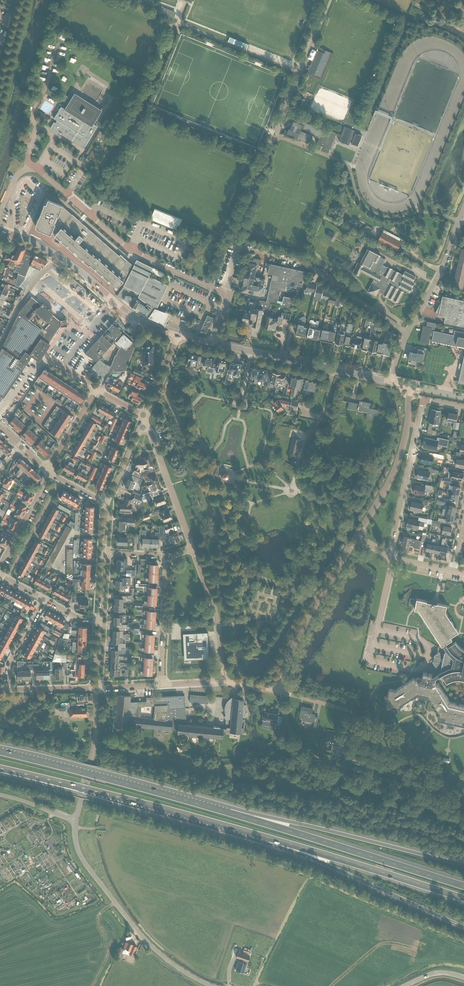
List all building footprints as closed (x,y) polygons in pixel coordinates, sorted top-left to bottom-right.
[(163,9),(157,6),(155,12),(173,19),(175,13),(173,12),(173,11),(163,8),(163,9)] [(249,44),(230,37),(228,42),(247,49),(249,44)] [(324,54),(317,51),(308,71),(321,77),(331,53),(326,51),(324,54)] [(60,97),(65,100),(68,95),(63,92),(60,97)] [(101,110),(75,94),(65,109),(61,107),(54,118),(57,120),(55,123),(54,122),(50,128),(58,133),(58,134),(61,136),(61,135),(83,148),(97,126),(93,124),(102,108),(101,110)] [(287,133),(298,138),(309,142),(310,143),(313,135),(319,138),(323,140),(326,131),(298,119),(297,122),(292,120),(291,123),(290,123),(287,126),(289,127),(291,125),(289,129),(287,133)] [(345,126),(339,141),(349,145),(351,140),(352,140),(351,143),(358,146),(362,136),(355,133),(354,136),(353,136),(355,131),(345,126)] [(323,140),(319,138),(317,144),(330,149),(337,133),(329,130),(329,132),(326,131),(323,140)] [(100,131),(99,131),(87,151),(90,153),(88,156),(88,155),(85,160),(96,166),(102,156),(105,153),(102,151),(110,137),(100,131)] [(346,146),(340,144),(336,155),(341,157),(346,146)] [(37,225),(37,227),(38,228),(50,233),(51,231),(55,234),(54,234),(68,247),(69,246),(116,288),(125,278),(128,272),(131,264),(126,262),(72,214),(66,209),(65,210),(62,207),(63,207),(62,206),(62,205),(47,199),(45,204),(44,203),(42,208),(43,209),(37,225)] [(182,220),(154,209),(150,219),(177,230),(182,220)] [(332,239),(335,234),(327,229),(324,234),(332,239)] [(402,242),(383,232),(378,241),(397,251),(402,242)] [(216,245),(207,242),(204,249),(206,250),(202,260),(209,263),(216,245)] [(12,254),(12,255),(7,253),(4,258),(7,260),(5,265),(10,266),(10,267),(16,269),(15,270),(15,271),(18,272),(15,282),(19,284),(25,279),(28,270),(31,263),(34,255),(24,251),(25,248),(19,246),(15,255),(12,254)] [(381,256),(368,249),(361,262),(363,263),(362,265),(358,263),(353,272),(359,276),(361,272),(378,281),(376,285),(372,283),(367,292),(376,297),(379,292),(398,302),(404,292),(402,291),(403,290),(409,293),(415,282),(413,281),(416,276),(405,271),(403,275),(387,266),(387,267),(383,265),(386,260),(380,257),(381,256)] [(34,255),(31,263),(41,267),(42,268),(47,261),(42,259),(43,258),(34,255)] [(249,259),(242,291),(261,296),(265,279),(255,276),(257,266),(259,267),(260,259),(253,258),(253,260),(249,259)] [(153,268),(136,260),(123,287),(122,289),(121,291),(117,296),(122,299),(123,298),(130,303),(129,304),(135,308),(136,307),(146,314),(145,315),(149,318),(150,317),(156,309),(157,307),(159,302),(167,286),(168,285),(148,276),(153,268)] [(10,267),(10,266),(2,264),(1,270),(3,271),(8,273),(12,274),(13,272),(11,272),(11,271),(9,270),(10,267)] [(302,287),(303,283),(299,283),(300,281),(303,281),(305,272),(270,264),(268,273),(273,274),(267,302),(293,308),(297,286),(302,287)] [(1,270),(0,272),(0,275),(1,275),(0,278),(11,283),(12,281),(11,279),(7,277),(8,273),(3,271),(1,270)] [(463,281),(463,275),(456,273),(455,279),(463,281)] [(463,283),(463,281),(455,279),(453,285),(463,288),(463,283)] [(3,282),(1,287),(10,291),(9,291),(14,293),(15,290),(9,288),(11,285),(3,282)] [(316,285),(308,283),(306,291),(314,293),(316,285)] [(322,298),(323,292),(324,287),(317,286),(315,297),(322,298)] [(9,291),(10,291),(1,287),(0,288),(0,293),(7,296),(9,291)] [(328,303),(335,304),(336,297),(330,295),(328,303)] [(442,296),(441,301),(436,312),(445,317),(444,323),(463,327),(463,301),(442,296)] [(31,297),(31,298),(19,311),(0,351),(0,395),(3,398),(33,356),(37,359),(58,329),(60,325),(61,325),(61,326),(62,326),(63,326),(64,326),(65,326),(65,325),(66,324),(66,323),(66,322),(66,321),(65,320),(64,320),(63,320),(62,320),(61,320),(61,321),(60,322),(54,317),(52,315),(52,314),(53,314),(53,313),(53,312),(52,312),(52,311),(51,311),(50,312),(49,313),(43,307),(43,306),(44,306),(44,305),(44,304),(43,304),(42,304),(41,304),(40,305),(31,297)] [(336,297),(335,304),(335,305),(343,307),(344,301),(337,297),(336,297)] [(263,309),(266,310),(270,311),(271,303),(258,300),(257,303),(246,300),(245,307),(241,306),(240,310),(245,311),(250,312),(250,308),(256,309),(257,308),(259,309),(263,309)] [(3,306),(0,305),(0,311),(11,316),(13,311),(10,310),(7,308),(6,310),(8,310),(7,312),(2,310),(3,306)] [(156,309),(150,317),(156,319),(166,324),(169,318),(171,313),(157,307),(156,309)] [(263,309),(259,309),(257,308),(256,309),(250,308),(250,312),(245,311),(246,312),(245,313),(243,319),(250,321),(250,322),(253,323),(253,325),(260,326),(263,309)] [(282,317),(279,316),(278,319),(274,319),(272,318),(268,317),(266,327),(270,328),(271,328),(276,329),(277,324),(280,325),(281,319),(290,320),(291,314),(282,312),(282,317)] [(300,335),(305,336),(307,327),(304,326),(306,318),(305,317),(303,316),(301,317),(301,318),(299,318),(298,324),(296,334),(297,335),(299,336),(300,335)] [(372,340),(373,333),(374,330),(376,323),(376,322),(369,318),(367,324),(372,326),(370,332),(371,332),(369,339),(364,338),(362,349),(368,350),(371,339),(372,340)] [(85,354),(96,361),(99,358),(101,356),(107,350),(113,343),(124,331),(126,328),(117,320),(116,322),(115,321),(99,339),(96,341),(95,343),(94,344),(85,354)] [(204,323),(202,329),(207,331),(210,326),(212,323),(206,320),(205,320),(204,323)] [(311,337),(313,338),(317,320),(316,322),(314,322),(314,321),(313,320),(312,320),(311,320),(310,321),(309,326),(306,336),(311,337)] [(317,320),(313,338),(315,338),(319,339),(322,329),(318,328),(319,321),(317,320)] [(339,323),(336,336),(337,336),(336,343),(342,344),(345,331),(341,330),(342,324),(343,321),(340,320),(339,323)] [(333,332),(329,331),(327,341),(333,342),(336,330),(337,330),(339,323),(336,322),(335,325),(334,325),(333,329),(333,332)] [(455,330),(454,335),(434,331),(436,324),(427,322),(426,327),(423,326),(420,341),(429,343),(431,333),(433,333),(432,341),(456,346),(456,345),(463,346),(463,332),(455,330)] [(376,323),(374,330),(382,331),(383,325),(376,323)] [(327,341),(329,331),(326,330),(326,327),(323,327),(320,339),(327,341)] [(350,329),(347,328),(345,334),(346,334),(344,344),(345,345),(349,346),(352,336),(349,335),(350,329)] [(99,358),(96,361),(97,362),(92,367),(103,377),(109,370),(111,372),(126,371),(136,342),(134,340),(135,339),(131,335),(130,337),(124,331),(113,343),(119,349),(118,350),(116,356),(115,355),(111,366),(105,364),(103,362),(104,360),(101,356),(99,358)] [(389,331),(388,331),(387,338),(383,354),(390,355),(392,346),(388,345),(388,343),(389,344),(391,337),(392,332),(389,331)] [(379,341),(374,340),(374,339),(375,339),(377,333),(373,333),(372,340),(369,350),(376,352),(379,341)] [(361,348),(363,340),(362,340),(362,337),(357,336),(356,338),(352,337),(350,346),(361,348)] [(377,352),(383,354),(387,338),(384,338),(383,342),(383,344),(379,343),(377,352)] [(142,347),(142,348),(143,367),(152,366),(151,365),(154,365),(153,347),(142,347)] [(417,349),(418,349),(417,354),(410,352),(408,359),(417,361),(417,362),(422,363),(424,351),(425,351),(426,349),(417,347),(417,349)] [(202,367),(202,362),(200,361),(202,356),(196,355),(196,356),(190,354),(188,364),(194,365),(194,366),(199,367),(199,366),(202,367)] [(215,359),(205,357),(204,365),(212,367),(211,373),(214,373),(216,364),(214,364),(215,359)] [(217,367),(216,366),(213,378),(216,378),(217,372),(218,372),(219,373),(220,373),(226,374),(228,362),(219,360),(217,367)] [(232,363),(231,363),(230,366),(229,366),(228,369),(226,379),(225,384),(231,385),(232,380),(229,379),(230,373),(234,374),(233,376),(238,377),(239,375),(241,365),(236,364),(236,365),(235,364),(234,363),(232,363)] [(37,377),(42,381),(48,372),(43,368),(37,377)] [(140,371),(134,368),(133,372),(144,377),(145,374),(140,371)] [(258,379),(260,369),(260,370),(257,369),(256,368),(254,368),(253,368),(251,377),(255,378),(255,381),(254,383),(257,384),(257,381),(258,379)] [(260,369),(258,379),(263,380),(262,385),(264,385),(268,371),(265,370),(260,369)] [(48,372),(42,381),(48,384),(54,375),(48,372)] [(279,385),(281,374),(281,373),(274,372),(273,375),(268,374),(266,383),(271,384),(271,382),(276,383),(275,387),(276,387),(275,392),(277,393),(279,385)] [(141,378),(136,375),(131,373),(129,378),(134,380),(132,384),(134,384),(134,385),(136,386),(140,388),(140,387),(145,389),(147,384),(140,381),(141,378)] [(286,375),(281,374),(279,385),(285,387),(285,388),(288,389),(290,381),(287,380),(287,378),(286,377),(286,375)] [(54,375),(48,384),(53,388),(59,379),(54,375)] [(294,396),(298,377),(293,376),(291,377),(290,385),(294,386),(293,389),(292,389),(291,396),(294,396)] [(112,389),(116,382),(113,381),(114,379),(111,377),(106,386),(112,389)] [(300,378),(298,377),(294,396),(296,397),(297,391),(298,387),(302,388),(304,378),(300,377),(300,378)] [(59,379),(53,388),(58,391),(64,382),(59,379)] [(308,393),(311,380),(310,380),(305,379),(303,388),(304,388),(303,392),(306,392),(305,398),(307,398),(308,393)] [(316,381),(311,380),(308,393),(310,394),(311,390),(315,391),(317,382),(316,381)] [(118,383),(116,382),(112,389),(118,392),(123,383),(119,381),(118,383)] [(64,382),(58,391),(63,395),(69,385),(64,382)] [(69,385),(63,395),(69,398),(75,389),(69,385)] [(75,389),(69,398),(74,401),(80,392),(75,389)] [(131,389),(131,391),(129,394),(128,397),(131,399),(131,400),(139,403),(141,398),(137,396),(139,392),(131,389)] [(80,392),(74,401),(79,405),(85,396),(80,392)] [(279,400),(278,399),(274,402),(276,405),(275,406),(278,411),(283,408),(281,405),(283,404),(289,406),(289,401),(280,399),(279,400)] [(299,403),(292,401),(290,408),(297,409),(299,403)] [(371,403),(360,401),(359,404),(352,402),(351,409),(367,412),(366,418),(372,419),(373,414),(378,415),(379,410),(370,408),(371,403)] [(105,407),(100,416),(103,418),(105,414),(107,415),(110,410),(105,407)] [(438,424),(439,420),(438,420),(440,411),(432,409),(430,419),(429,419),(429,422),(427,433),(436,435),(437,431),(430,430),(432,423),(438,424)] [(110,410),(107,415),(106,417),(105,419),(107,420),(109,417),(112,418),(115,412),(110,410)] [(64,411),(61,416),(69,421),(72,416),(64,411)] [(458,430),(460,423),(456,422),(458,415),(449,413),(447,420),(454,422),(453,428),(458,430)] [(69,421),(61,416),(57,422),(65,427),(69,421)] [(13,428),(20,421),(15,417),(9,424),(13,428)] [(122,423),(129,427),(131,421),(121,417),(120,419),(123,420),(122,423)] [(25,425),(20,421),(13,428),(18,432),(25,425)] [(91,421),(88,425),(93,429),(93,428),(97,430),(98,428),(95,426),(96,424),(91,421)] [(65,427),(57,422),(54,427),(62,432),(65,427)] [(126,433),(129,427),(122,423),(120,427),(118,426),(117,429),(126,433)] [(92,431),(93,429),(88,425),(85,430),(94,435),(95,433),(92,431)] [(62,432),(54,427),(50,432),(58,437),(62,432)] [(26,440),(33,433),(28,428),(22,435),(26,440)] [(118,432),(117,435),(124,438),(126,433),(117,429),(116,431),(118,432)] [(37,437),(33,433),(26,440),(31,444),(37,437)] [(87,440),(88,438),(83,435),(80,439),(89,444),(90,442),(87,440)] [(124,438),(117,435),(115,439),(112,438),(112,440),(122,444),(124,438)] [(445,446),(447,439),(437,437),(437,440),(425,438),(423,447),(436,450),(438,445),(445,446)] [(300,439),(293,438),(290,452),(296,454),(300,439)] [(457,444),(461,444),(460,452),(463,453),(463,445),(463,444),(463,441),(456,439),(455,443),(457,444)] [(35,447),(40,452),(46,445),(41,440),(35,447)] [(3,442),(0,446),(0,450),(7,456),(12,450),(3,442)] [(81,449),(82,447),(77,444),(74,448),(83,454),(85,451),(81,449)] [(46,445),(40,452),(45,457),(51,449),(46,445)] [(109,452),(117,456),(119,450),(109,446),(108,447),(111,449),(109,452)] [(114,461),(117,456),(109,452),(108,456),(105,455),(104,457),(114,461)] [(441,454),(439,454),(433,453),(432,456),(422,454),(420,462),(432,465),(434,456),(440,458),(441,454)] [(459,459),(460,456),(453,454),(452,459),(457,460),(455,466),(463,468),(463,460),(459,459)] [(18,466),(24,461),(20,458),(19,459),(17,457),(13,462),(18,466)] [(149,457),(144,459),(144,460),(142,461),(136,461),(136,467),(136,469),(134,468),(133,472),(134,472),(133,475),(143,479),(143,475),(140,477),(141,474),(139,474),(140,471),(138,470),(139,467),(142,467),(146,466),(147,467),(152,465),(149,457)] [(17,475),(27,464),(24,461),(18,466),(20,468),(17,472),(15,474),(17,475)] [(67,472),(72,463),(70,462),(68,465),(65,464),(62,469),(67,472)] [(104,466),(102,470),(109,473),(112,467),(102,463),(101,465),(104,466)] [(26,473),(31,468),(27,464),(17,475),(18,477),(20,475),(21,475),(24,471),(26,473)] [(449,475),(445,474),(444,480),(451,482),(452,478),(462,480),(463,474),(456,472),(457,469),(448,467),(447,471),(450,472),(449,475)] [(24,482),(35,471),(31,468),(26,473),(28,475),(25,478),(25,479),(23,481),(24,482)] [(80,479),(85,470),(83,469),(81,472),(78,471),(75,476),(80,479)] [(438,470),(435,470),(429,469),(429,472),(418,470),(417,478),(428,481),(430,472),(437,474),(438,470)] [(99,472),(97,474),(107,478),(109,473),(102,470),(101,473),(99,472)] [(42,478),(35,471),(24,482),(26,484),(28,482),(31,478),(38,485),(42,480),(41,479),(42,478)] [(98,478),(97,481),(104,484),(107,478),(97,474),(96,477),(98,478)] [(2,486),(8,489),(13,479),(6,475),(2,483),(3,484),(2,486)] [(152,484),(158,482),(156,476),(153,477),(152,475),(148,477),(147,475),(144,476),(145,480),(147,480),(150,479),(152,484)] [(140,479),(132,476),(131,480),(128,479),(125,487),(130,489),(130,488),(134,490),(137,483),(140,484),(142,480),(140,479)] [(22,485),(17,479),(14,481),(20,487),(22,485)] [(104,484),(97,481),(96,485),(93,484),(92,485),(102,490),(104,484)] [(158,482),(152,484),(149,485),(151,491),(143,494),(144,496),(142,497),(142,500),(147,499),(156,495),(155,492),(158,491),(157,489),(161,488),(158,482)] [(414,492),(424,495),(424,491),(430,492),(431,492),(431,490),(432,490),(433,489),(434,486),(431,486),(426,485),(425,487),(415,485),(414,492)] [(453,486),(452,490),(447,489),(447,492),(459,494),(460,487),(453,486)] [(0,489),(0,500),(5,503),(8,505),(9,503),(6,501),(2,499),(7,491),(2,488),(0,490),(0,489)] [(29,489),(25,495),(32,499),(34,495),(33,494),(34,492),(29,489)] [(65,501),(69,494),(64,491),(60,498),(63,499),(62,501),(64,502),(65,501)] [(459,494),(447,492),(446,495),(451,496),(450,500),(457,501),(459,494)] [(69,494),(65,501),(68,502),(67,504),(70,505),(71,504),(75,496),(69,494)] [(32,499),(25,495),(22,502),(27,505),(28,503),(30,504),(32,499)] [(142,497),(135,495),(133,500),(140,503),(142,497)] [(156,495),(147,499),(148,503),(155,500),(157,506),(166,503),(163,496),(157,498),(156,495)] [(72,507),(75,508),(76,506),(76,507),(80,499),(75,496),(71,504),(73,505),(72,507)] [(132,499),(127,497),(125,501),(126,501),(125,504),(120,503),(120,504),(120,505),(119,506),(119,507),(120,507),(120,508),(120,512),(132,513),(132,507),(131,507),(131,504),(131,503),(132,499)] [(427,505),(428,501),(422,500),(422,504),(412,501),(410,510),(422,512),(423,504),(427,505)] [(21,503),(17,510),(24,513),(27,509),(25,508),(26,506),(21,503)] [(443,509),(442,512),(455,514),(456,507),(449,506),(448,510),(443,509)] [(51,512),(60,517),(61,515),(57,513),(59,510),(53,507),(51,512)] [(24,513),(17,510),(14,516),(19,519),(20,517),(22,518),(24,513)] [(168,520),(172,518),(170,513),(166,514),(165,511),(161,512),(162,516),(164,522),(168,520)] [(455,514),(442,512),(442,515),(447,516),(446,520),(453,521),(455,514)] [(52,522),(54,520),(48,517),(46,522),(55,526),(56,524),(52,522)] [(408,518),(406,527),(418,529),(419,526),(423,527),(424,522),(426,522),(427,523),(426,523),(431,524),(432,520),(427,519),(426,519),(419,517),(418,521),(408,518)] [(13,518),(10,524),(16,528),(19,523),(17,522),(18,520),(13,518)] [(127,518),(127,521),(125,521),(119,521),(119,530),(125,531),(125,524),(127,524),(126,525),(135,526),(135,518),(127,518)] [(432,523),(439,524),(439,528),(443,528),(442,532),(450,534),(452,528),(444,526),(444,525),(445,523),(433,520),(432,523)] [(16,528),(10,524),(6,530),(11,533),(12,531),(14,532),(16,528)] [(47,531),(49,529),(43,526),(41,531),(50,536),(51,533),(47,531)] [(156,539),(151,539),(150,547),(158,547),(159,539),(160,539),(160,540),(163,540),(164,527),(159,527),(159,533),(155,532),(155,536),(156,536),(156,539)] [(150,547),(151,539),(145,538),(146,530),(140,530),(139,538),(142,539),(142,546),(150,547)] [(177,535),(177,534),(177,533),(172,535),(172,534),(174,533),(173,530),(167,532),(169,538),(170,538),(172,543),(179,541),(177,535)] [(5,532),(2,538),(9,542),(11,537),(10,536),(11,535),(5,532)] [(138,536),(134,536),(127,536),(127,538),(119,537),(118,544),(123,544),(123,545),(126,545),(127,545),(127,541),(134,541),(134,543),(138,543),(138,536)] [(2,538),(0,537),(0,545),(4,547),(5,545),(6,546),(9,542),(2,538)] [(420,549),(421,542),(421,541),(411,539),(411,538),(404,537),(402,545),(410,547),(410,545),(413,546),(413,548),(420,549)] [(435,543),(434,545),(433,552),(439,553),(441,547),(438,546),(438,543),(437,543),(438,540),(438,538),(436,537),(435,539),(435,543)] [(435,539),(433,538),(431,545),(427,544),(428,541),(425,541),(424,542),(423,547),(427,548),(426,551),(433,552),(434,545),(435,543),(435,539)] [(441,547),(439,553),(446,555),(447,548),(444,547),(444,545),(444,544),(445,539),(442,538),(441,547)] [(33,545),(42,550),(43,548),(39,546),(41,543),(35,541),(33,545)] [(34,555),(36,553),(30,550),(28,555),(37,560),(38,557),(34,555)] [(29,565),(31,562),(25,559),(23,564),(32,569),(33,567),(29,565)] [(127,566),(127,562),(124,562),(124,561),(117,560),(117,569),(123,570),(124,566),(127,566)] [(83,568),(82,570),(90,570),(90,564),(88,564),(88,561),(83,561),(83,564),(80,563),(79,568),(83,568)] [(150,567),(149,573),(158,573),(158,565),(150,565),(146,565),(146,567),(150,567)] [(29,574),(25,572),(20,569),(17,574),(23,576),(24,574),(28,576),(30,577),(29,580),(32,582),(34,577),(29,575),(29,574)] [(158,573),(149,573),(149,578),(146,578),(145,581),(149,581),(157,581),(158,573)] [(34,582),(39,585),(42,580),(44,576),(41,575),(39,579),(37,577),(34,582)] [(42,580),(39,585),(43,588),(48,579),(46,577),(44,581),(42,580)] [(121,578),(121,581),(116,580),(116,584),(115,585),(115,586),(116,587),(116,588),(123,589),(123,588),(124,588),(126,587),(127,585),(130,585),(131,578),(121,578)] [(148,591),(148,596),(156,597),(157,588),(149,588),(149,584),(136,584),(136,587),(145,588),(145,590),(148,591)] [(9,589),(0,585),(0,593),(5,596),(9,589)] [(58,596),(63,587),(60,585),(58,589),(56,588),(53,593),(58,596)] [(15,601),(18,594),(9,589),(5,596),(15,601)] [(24,606),(27,599),(18,594),(15,601),(24,606)] [(80,599),(77,599),(77,596),(72,596),(69,602),(80,603),(79,607),(84,608),(84,607),(88,607),(88,601),(85,601),(85,600),(80,600),(80,599)] [(115,598),(115,604),(123,605),(123,601),(126,602),(126,596),(121,596),(121,598),(115,598)] [(156,597),(148,596),(148,601),(144,601),(144,604),(148,604),(156,605),(156,597)] [(32,602),(27,599),(24,606),(28,609),(32,602)] [(417,599),(414,610),(419,611),(442,646),(452,639),(451,637),(459,632),(446,612),(447,605),(437,603),(437,604),(427,601),(417,599)] [(123,605),(115,604),(114,610),(120,611),(120,613),(125,614),(126,608),(122,608),(123,605)] [(48,620),(52,613),(47,610),(44,617),(48,620)] [(147,614),(147,619),(155,620),(155,612),(147,611),(144,611),(143,614),(147,614)] [(57,616),(52,613),(48,620),(53,622),(57,616)] [(120,614),(120,615),(120,617),(114,617),(114,624),(120,625),(121,625),(121,621),(125,621),(126,615),(120,614)] [(11,624),(18,628),(23,619),(16,615),(14,618),(12,617),(11,620),(13,621),(11,624)] [(58,625),(61,618),(57,616),(53,622),(58,625)] [(66,621),(61,618),(58,625),(62,627),(66,621)] [(155,620),(147,619),(146,625),(143,625),(143,627),(146,627),(146,628),(154,628),(155,620)] [(6,634),(13,637),(18,628),(11,624),(6,634)] [(36,632),(42,636),(45,631),(38,627),(36,632)] [(126,638),(130,638),(130,634),(126,634),(125,634),(123,634),(123,631),(123,628),(114,627),(114,631),(113,631),(113,637),(119,637),(123,637),(126,638)] [(33,636),(44,642),(46,638),(42,636),(36,632),(33,636)] [(208,638),(208,633),(183,634),(183,640),(185,640),(186,659),(207,657),(206,638),(208,638)] [(8,646),(13,637),(6,634),(4,638),(1,637),(0,639),(0,642),(8,646)] [(146,637),(145,643),(153,643),(154,635),(146,634),(146,635),(142,634),(142,637),(146,637)] [(44,642),(33,636),(31,641),(37,645),(41,647),(43,648),(44,646),(42,645),(44,642)] [(28,646),(35,649),(38,651),(41,647),(37,645),(31,641),(28,646)] [(385,701),(387,701),(385,708),(393,710),(393,707),(400,708),(401,704),(417,694),(429,696),(439,713),(439,717),(446,718),(445,721),(463,725),(463,722),(463,649),(461,648),(460,647),(458,645),(456,642),(448,647),(447,644),(446,645),(444,646),(447,651),(442,670),(433,677),(432,676),(432,674),(423,672),(423,676),(422,678),(418,677),(415,679),(414,678),(396,690),(389,689),(388,696),(386,695),(385,701)] [(52,661),(55,662),(63,662),(66,662),(66,654),(61,654),(64,644),(61,644),(58,643),(52,661)] [(153,643),(145,643),(145,648),(141,648),(141,650),(145,651),(153,651),(153,643)] [(26,650),(32,654),(35,649),(28,646),(26,650)] [(112,656),(118,656),(118,653),(125,654),(125,652),(125,650),(131,650),(131,647),(125,647),(118,647),(118,650),(112,650),(112,656)] [(30,658),(32,654),(26,650),(23,655),(30,658)] [(75,670),(84,670),(85,664),(81,664),(81,657),(75,657),(75,661),(74,670),(75,670)] [(144,661),(144,666),(152,666),(153,658),(144,658),(141,658),(141,660),(144,661)] [(24,671),(24,679),(30,679),(30,671),(30,669),(33,669),(33,664),(27,664),(28,669),(29,669),(29,671),(24,671)] [(152,666),(144,666),(144,671),(140,671),(140,674),(143,674),(152,675),(152,666)] [(77,701),(87,701),(87,693),(82,694),(77,694),(77,701)] [(138,703),(134,702),(134,703),(130,703),(130,696),(118,695),(115,727),(127,728),(128,725),(131,725),(130,726),(171,730),(171,729),(178,730),(177,733),(222,738),(223,731),(230,732),(243,733),(246,705),(243,705),(244,700),(234,699),(233,697),(230,698),(229,699),(228,700),(227,701),(226,702),(226,703),(225,705),(225,706),(224,708),(224,710),(225,713),(226,715),(223,716),(225,718),(226,720),(225,729),(186,725),(185,696),(146,698),(146,702),(142,702),(142,703),(138,702),(138,703)] [(209,697),(190,695),(189,702),(208,704),(209,697)] [(303,720),(313,722),(315,714),(312,714),(313,709),(302,706),(301,712),(300,714),(304,715),(303,720)] [(87,708),(70,709),(70,717),(88,716),(87,708)] [(263,720),(262,723),(267,724),(274,726),(273,730),(277,731),(276,737),(280,738),(281,731),(281,725),(278,724),(279,721),(275,720),(277,714),(265,712),(263,720)] [(326,734),(324,743),(335,745),(335,747),(333,747),(332,754),(341,756),(343,745),(340,744),(341,736),(335,735),(335,737),(333,736),(333,735),(326,734)] [(353,927),(356,920),(343,914),(341,921),(353,927)] [(128,943),(126,942),(122,952),(129,955),(129,954),(133,955),(137,947),(133,945),(128,943)] [(247,964),(250,956),(238,952),(236,957),(244,960),(243,963),(239,961),(236,970),(239,971),(238,971),(244,973),(244,971),(246,964),(247,964)]
